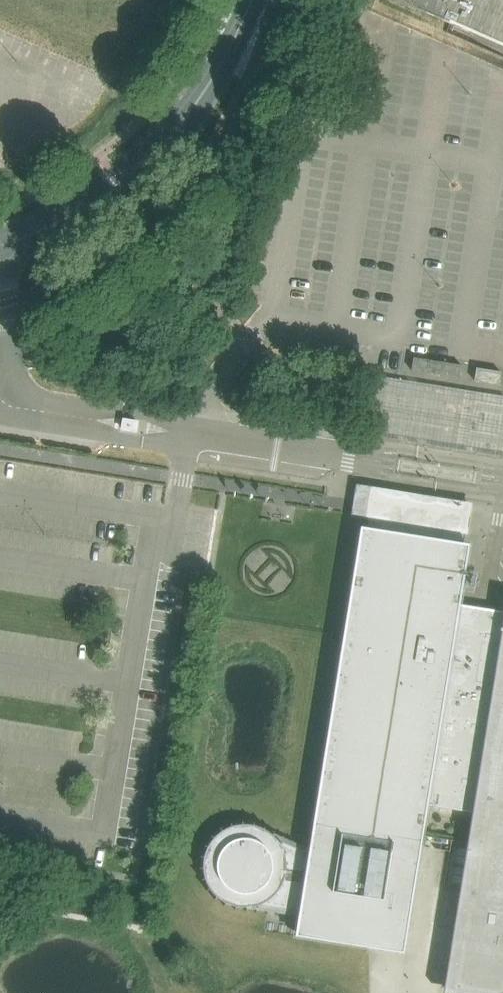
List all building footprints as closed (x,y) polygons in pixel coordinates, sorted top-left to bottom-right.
[(502,47),(502,0),(397,0),(502,47)] [(414,357),(412,370),(460,378),(462,365),(414,357)] [(477,368),(475,380),(499,384),(501,372),(477,368)] [(124,419),(122,428),(133,430),(135,421),(124,419)] [(459,604),(469,544),(463,543),(469,509),(433,504),(433,503),(433,502),(433,501),(432,501),(432,500),(431,500),(430,499),(429,499),(428,499),(427,500),(426,500),(426,501),(425,502),(425,503),(372,494),(370,503),(369,503),(368,503),(367,503),(366,503),(366,504),(365,504),(365,505),(364,505),(364,506),(364,507),(363,507),(363,508),(363,509),(363,510),(363,511),(364,511),(364,512),(364,513),(365,513),(365,514),(366,514),(367,515),(368,515),(367,527),(361,526),(309,848),(264,828),(260,826),(257,825),(253,824),(250,824),(246,823),(243,823),(239,824),(235,824),(232,825),(228,827),(225,828),(222,830),(219,832),(216,835),(214,837),(211,840),(209,843),(208,846),(206,849),(205,853),(204,857),(203,860),(203,864),(203,868),(204,871),(204,875),(205,878),(207,882),(208,885),(210,888),(212,891),(215,894),(217,897),(220,899),(223,901),(227,903),(230,904),(234,905),(237,906),(241,907),(298,916),(295,935),(370,947),(404,952),(428,804),(482,813),(453,992),(459,992),(460,988),(490,992),(502,992),(502,611),(459,604)]
